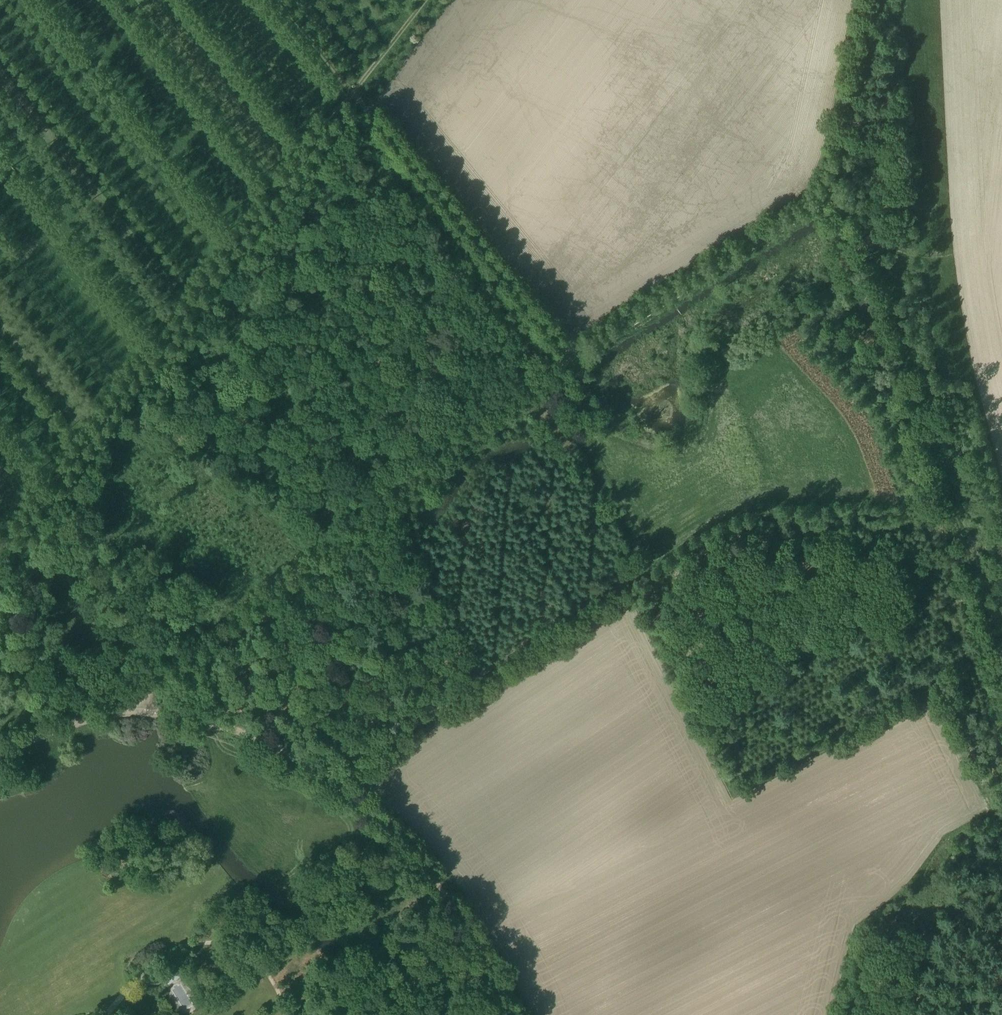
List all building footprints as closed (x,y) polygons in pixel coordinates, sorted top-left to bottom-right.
[(173,966),(158,975),(161,980),(165,986),(180,977),(173,966)]
